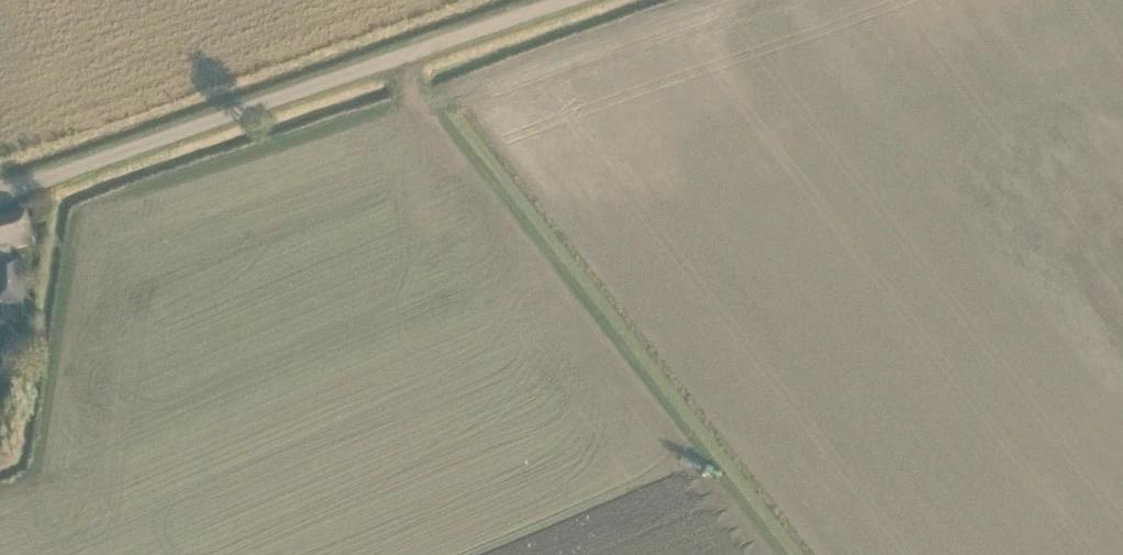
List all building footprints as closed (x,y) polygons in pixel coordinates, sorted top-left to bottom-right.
[(26,213),(0,220),(0,305),(22,305),(23,259),(12,260),(9,251),(34,244),(26,213)]
